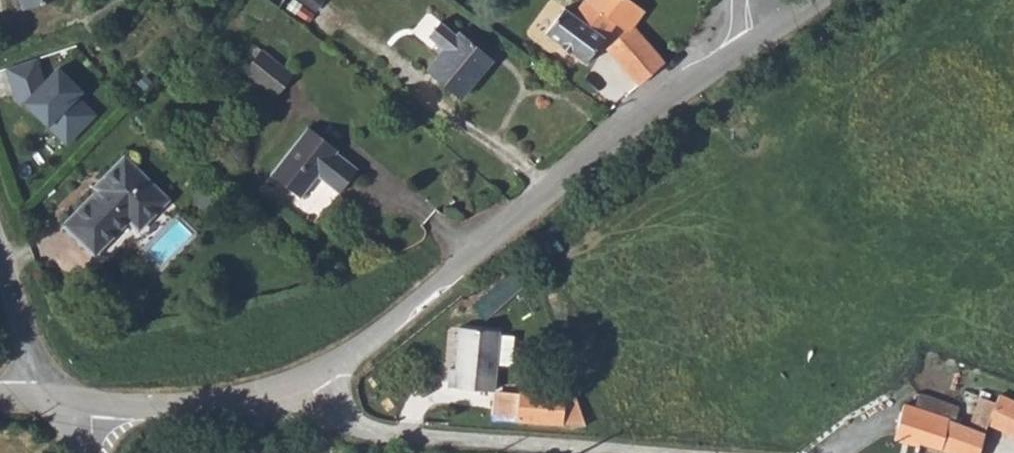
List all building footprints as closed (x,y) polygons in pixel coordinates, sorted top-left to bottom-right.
[(547,28),(563,3),(559,0),(550,0),(537,21),(547,28)] [(636,0),(584,0),(576,11),(565,4),(548,30),(586,58),(615,17),(627,29),(607,47),(637,82),(666,57),(634,23),(647,8),(636,0)] [(445,49),(428,69),(460,94),(492,56),(462,30),(457,34),(442,21),(431,35),(445,49)] [(263,47),(245,71),(274,94),(293,71),(263,47)] [(45,78),(37,53),(9,62),(15,80),(23,77),(29,94),(25,95),(62,133),(91,104),(72,86),(78,81),(60,63),(45,78)] [(23,77),(15,80),(20,97),(25,95),(29,94),(23,77)] [(310,124),(273,171),(301,194),(319,171),(340,187),(356,165),(337,150),(338,146),(310,124)] [(141,227),(167,200),(172,196),(127,152),(105,175),(114,184),(104,193),(99,189),(66,224),(95,252),(130,217),(141,227)] [(99,189),(104,193),(114,184),(105,175),(95,183),(99,189)] [(447,387),(493,390),(498,330),(456,327),(453,367),(448,368),(447,387)] [(572,377),(557,376),(556,395),(523,392),(523,393),(521,417),(521,420),(589,425),(572,377)] [(523,393),(493,390),(491,415),(521,417),(523,393)] [(947,418),(953,420),(958,405),(917,393),(912,406),(947,418)] [(1001,395),(984,430),(1013,440),(1013,401),(1001,395)] [(892,439),(916,445),(919,435),(940,440),(947,418),(912,406),(902,403),(892,439)] [(984,430),(953,420),(947,418),(940,440),(919,435),(916,445),(943,452),(977,452),(984,430)]
